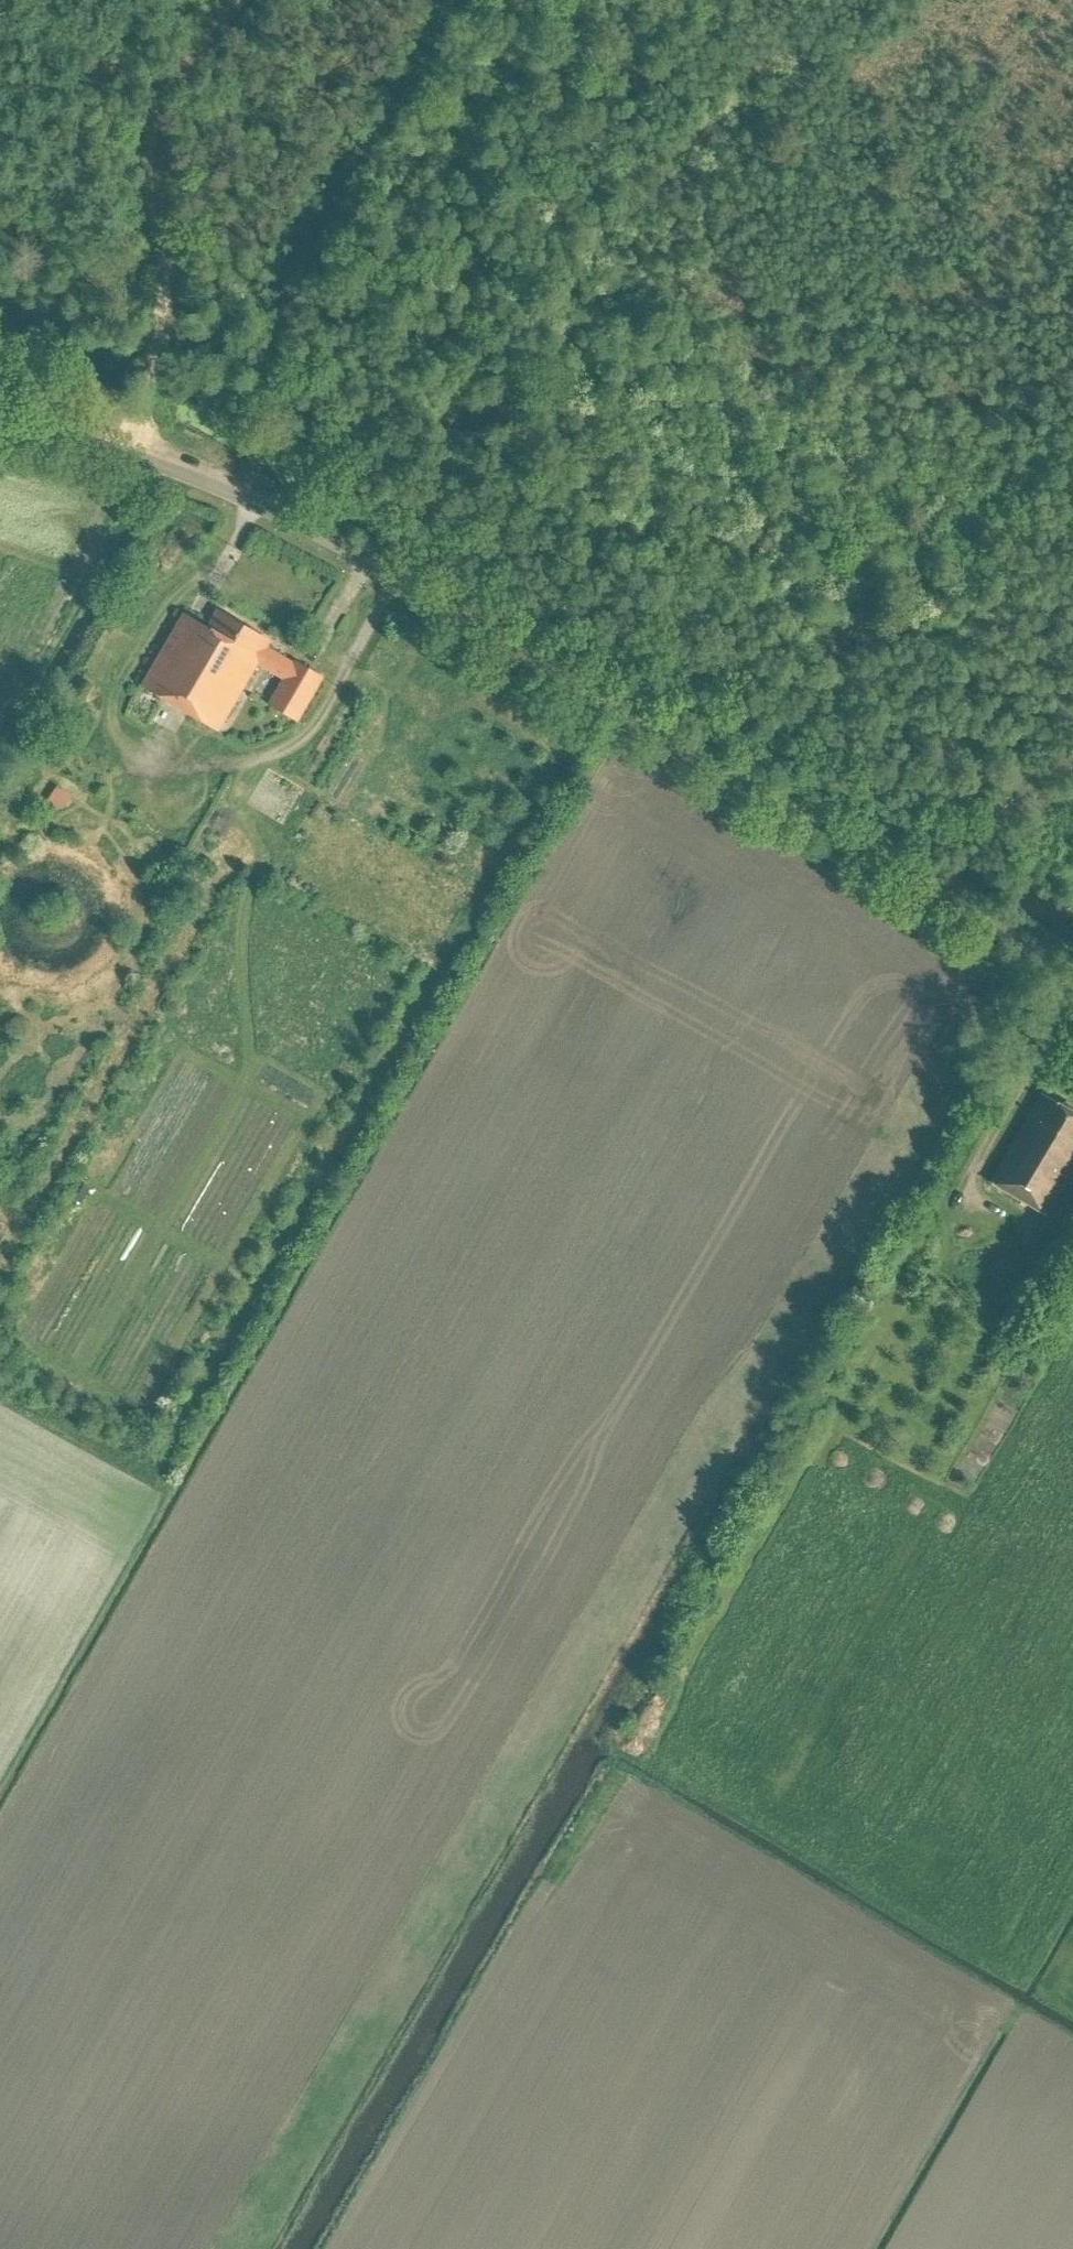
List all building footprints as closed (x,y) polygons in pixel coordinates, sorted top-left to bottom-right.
[(270,641),(216,609),(206,626),(183,613),(140,686),(217,731),(256,664),(282,679),(267,705),(296,722),(323,676),(294,659),(292,662),(266,647),(270,641)] [(68,796),(55,787),(46,801),(59,810),(68,796)] [(1041,1093),(988,1182),(1044,1215),(1072,1165),(1072,1106),(1066,1101),(1059,1103),(1041,1093)]
